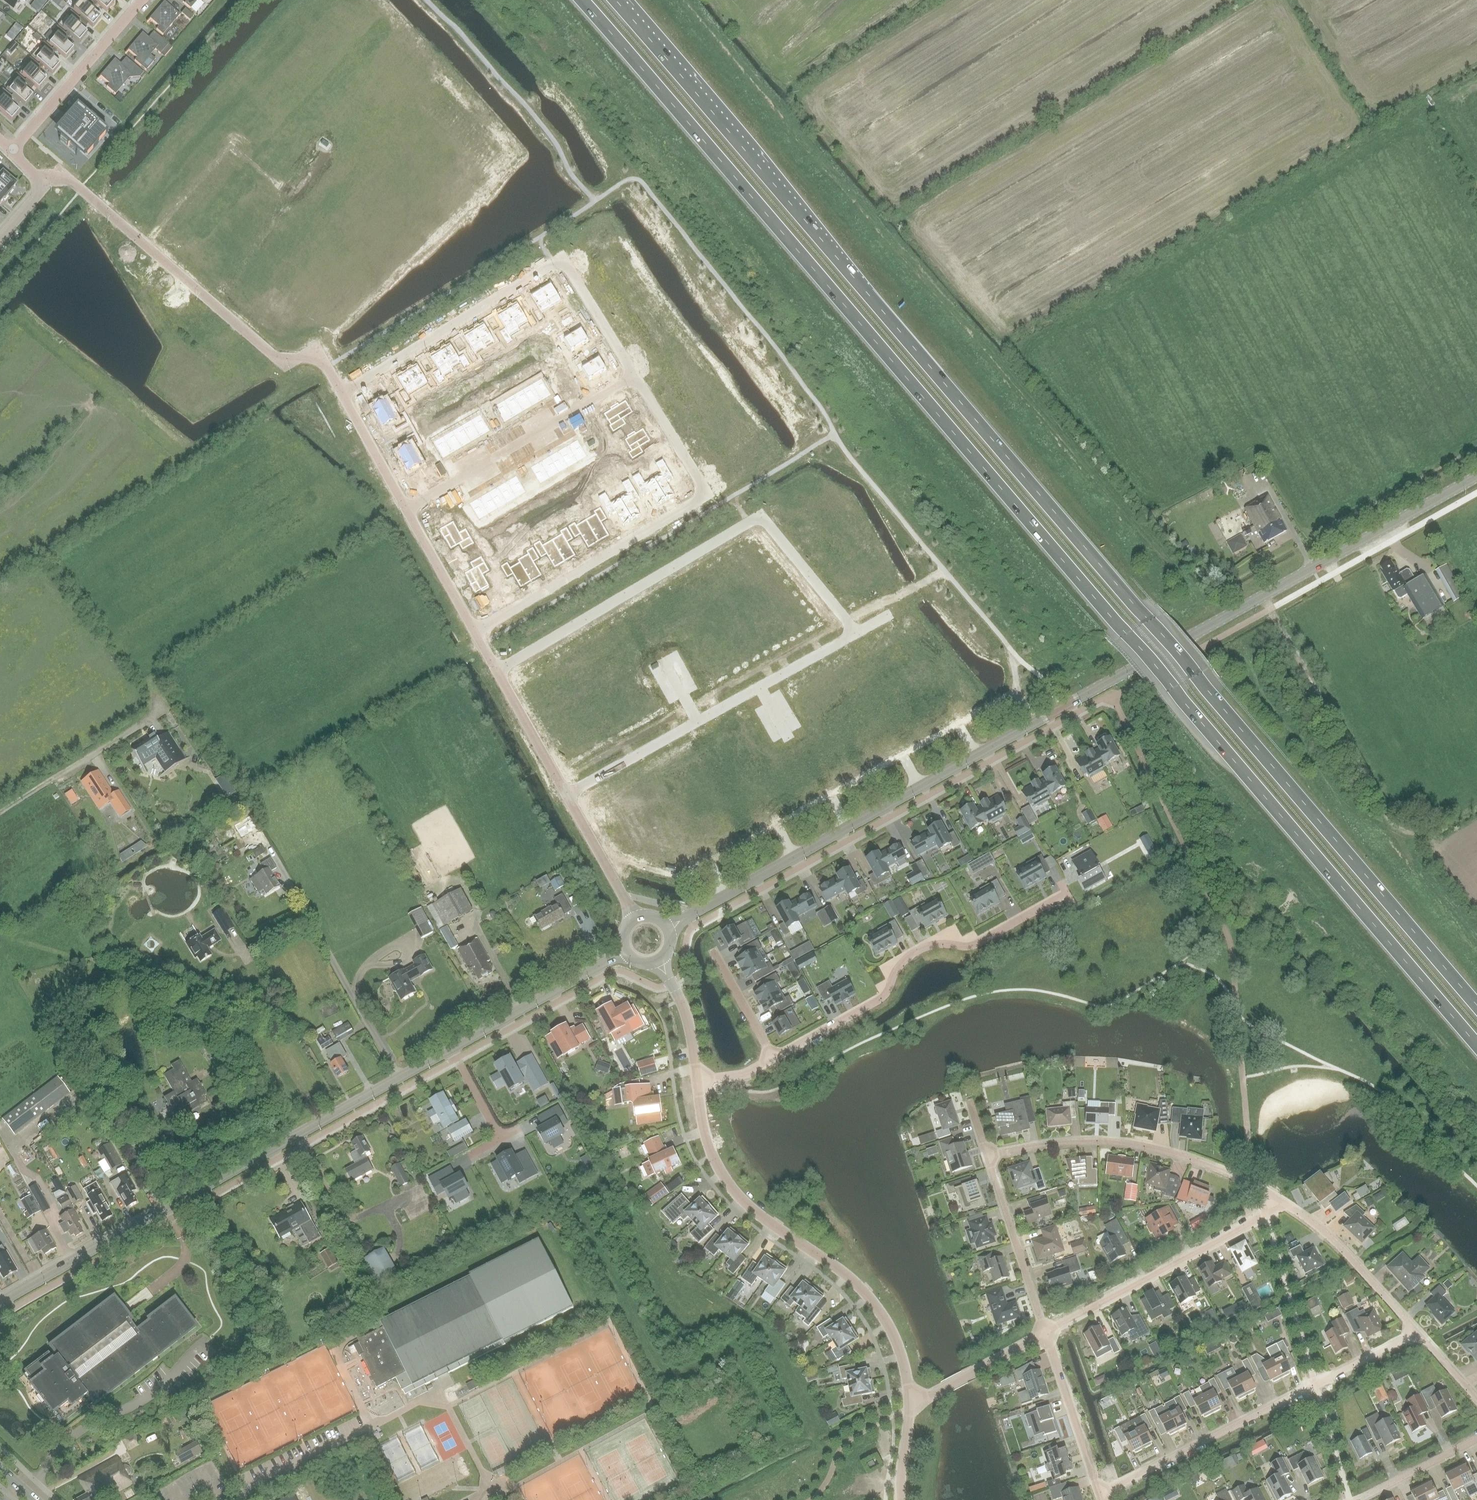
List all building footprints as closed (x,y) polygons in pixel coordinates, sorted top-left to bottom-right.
[(72,9),(93,27),(98,22),(101,18),(89,8),(93,3),(90,0),(80,0),(72,9)] [(107,11),(111,6),(115,2),(112,0),(93,0),(107,11)] [(187,1),(185,3),(191,9),(199,0),(187,0),(187,1)] [(165,1),(150,19),(159,26),(157,29),(163,35),(180,15),(165,1)] [(186,9),(182,13),(190,21),(194,16),(186,9)] [(67,15),(59,25),(80,43),(84,37),(87,33),(76,23),(80,19),(71,11),(67,15)] [(15,23),(10,29),(17,34),(21,28),(15,23)] [(55,33),(47,42),(66,58),(71,53),(70,53),(74,49),(62,39),(66,34),(57,26),(53,32),(55,33)] [(42,36),(37,32),(33,36),(38,41),(42,36)] [(143,33),(128,50),(137,58),(135,61),(141,66),(151,55),(156,50),(158,46),(155,43),(151,40),(149,38),(143,33)] [(160,37),(155,43),(158,46),(156,50),(161,54),(169,44),(160,37)] [(44,42),(32,56),(52,74),(57,69),(60,65),(49,55),(53,50),(44,42)] [(169,44),(161,54),(164,57),(172,47),(169,44)] [(28,64),(20,73),(39,90),(44,84),(43,84),(47,80),(35,70),(39,66),(32,59),(28,64)] [(115,59),(100,76),(109,84),(107,87),(113,93),(128,76),(131,72),(130,72),(121,64),(115,59)] [(131,72),(128,76),(130,78),(140,78),(144,73),(135,65),(131,70),(130,72),(131,72)] [(14,80),(6,89),(25,105),(30,100),(33,96),(22,86),(26,81),(17,73),(12,79),(14,80)] [(0,96),(0,111),(12,121),(16,116),(20,112),(8,102),(12,97),(3,89),(0,93),(0,95),(0,96)] [(77,106),(59,128),(72,140),(71,141),(75,144),(76,143),(89,154),(108,133),(95,122),(95,121),(91,117),(90,118),(77,106)] [(9,195),(14,190),(13,189),(17,184),(0,169),(0,187),(9,195)] [(4,199),(5,200),(9,195),(0,187),(0,203),(4,199)] [(551,283),(541,289),(552,308),(562,302),(551,283)] [(541,289),(530,296),(539,309),(533,312),(540,323),(546,319),(542,314),(552,308),(541,289)] [(517,304),(507,310),(519,329),(519,328),(529,323),(532,328),(538,324),(531,313),(526,317),(517,304)] [(507,310),(497,316),(505,329),(500,333),(507,345),(513,341),(511,337),(521,331),(519,328),(519,329),(507,310)] [(571,315),(561,322),(564,328),(574,321),(571,315)] [(484,324),(474,331),(486,349),(496,343),(484,324)] [(569,330),(558,337),(562,343),(565,341),(572,352),(575,350),(576,352),(583,347),(582,345),(589,341),(582,329),(572,336),(569,330)] [(474,331),(464,337),(472,350),(466,353),(473,364),(479,360),(476,355),(486,349),(474,331)] [(687,340),(684,336),(677,340),(679,345),(687,340)] [(451,345),(441,351),(452,370),(462,364),(465,369),(471,365),(464,355),(459,358),(451,345)] [(441,351),(431,357),(439,371),(433,374),(440,384),(446,381),(444,378),(454,372),(452,370),(441,351)] [(586,359),(576,366),(579,372),(583,370),(589,381),(593,379),(594,380),(601,376),(600,374),(607,370),(600,358),(590,365),(586,359)] [(417,365),(407,372),(419,390),(428,384),(432,389),(437,386),(431,375),(426,379),(417,365)] [(407,372),(397,378),(405,391),(400,394),(406,405),(412,401),(409,396),(419,390),(407,372)] [(542,378),(532,384),(542,400),(551,395),(542,378)] [(532,384),(523,389),(532,406),(542,400),(532,384)] [(523,389),(514,395),(523,411),(532,406),(523,389)] [(514,395),(504,400),(514,416),(523,411),(514,395)] [(504,400),(495,406),(504,422),(514,416),(504,400)] [(612,409),(605,413),(611,424),(610,425),(613,431),(626,423),(623,418),(633,412),(626,400),(619,404),(618,402),(611,407),(612,409)] [(387,402),(374,410),(378,419),(379,418),(385,429),(393,424),(396,430),(407,424),(404,418),(397,421),(394,415),(396,414),(392,408),(391,409),(387,402)] [(480,414),(471,420),(481,436),(490,430),(480,414)] [(743,416),(726,426),(732,436),(749,425),(743,416)] [(471,420),(462,425),(471,442),(481,436),(471,420)] [(462,425),(452,431),(462,447),(471,442),(462,425)] [(629,437),(626,439),(632,450),(629,452),(633,458),(643,452),(640,446),(650,440),(643,428),(636,433),(635,431),(628,435),(629,437)] [(452,431),(443,436),(453,452),(462,447),(452,431)] [(443,436),(433,442),(443,458),(453,452),(443,436)] [(407,449),(399,454),(405,464),(404,465),(409,474),(423,466),(419,460),(421,459),(417,452),(415,453),(412,447),(419,444),(415,438),(404,444),(407,449)] [(578,439),(568,445),(578,461),(587,456),(578,439)] [(568,445),(559,451),(569,467),(578,461),(568,445)] [(559,451),(550,456),(559,472),(569,467),(559,451)] [(550,456),(540,462),(550,478),(559,472),(550,456)] [(661,474),(654,479),(666,501),(675,496),(668,483),(674,479),(663,460),(656,464),(661,474)] [(540,462),(531,467),(540,484),(550,478),(540,462)] [(640,474),(632,478),(643,497),(650,493),(657,506),(666,501),(654,479),(646,484),(640,474)] [(517,476),(507,481),(517,498),(526,492),(517,476)] [(628,494),(620,499),(633,521),(641,515),(634,503),(640,499),(629,480),(622,484),(628,494)] [(507,481),(498,487),(508,503),(517,498),(507,481)] [(498,487),(488,492),(498,509),(508,503),(498,487)] [(488,492),(479,498),(489,514),(498,509),(488,492)] [(606,494),(598,498),(609,517),(616,513),(624,526),(633,521),(620,499),(612,504),(606,494)] [(1284,525),(1268,495),(1252,504),(1252,505),(1245,509),(1263,541),(1264,540),(1265,542),(1286,531),(1283,526),(1284,525)] [(479,498),(470,503),(479,520),(489,514),(479,498)] [(596,513),(586,519),(599,541),(609,535),(601,521),(607,518),(600,507),(594,511),(596,513)] [(1232,513),(1219,520),(1223,528),(1236,520),(1232,513)] [(575,522),(569,526),(575,537),(581,533),(589,547),(599,541),(586,519),(576,525),(575,522)] [(453,521),(440,528),(441,530),(445,537),(451,548),(460,543),(463,548),(474,542),(466,528),(459,532),(453,521)] [(562,533),(552,539),(565,560),(575,554),(567,541),(573,538),(567,527),(560,531),(562,533)] [(1249,527),(1242,531),(1245,536),(1252,533),(1249,527)] [(540,540),(534,544),(541,557),(547,553),(555,567),(565,560),(552,539),(543,545),(540,540)] [(528,553),(519,559),(531,580),(542,574),(534,561),(539,558),(533,547),(527,550),(528,553)] [(473,568),(465,572),(471,583),(470,583),(474,591),(475,590),(476,592),(481,589),(482,590),(489,587),(488,585),(489,584),(483,573),(489,570),(481,556),(470,562),(473,568)] [(507,562),(501,566),(508,576),(513,573),(521,586),(531,580),(519,559),(518,559),(520,562),(510,567),(507,562)] [(881,561),(864,571),(870,581),(887,571),(881,561)] [(1450,616),(1425,575),(1416,580),(1410,570),(1407,569),(1400,573),(1397,568),(1395,568),(1391,561),(1381,568),(1383,571),(1382,572),(1393,592),(1394,591),(1398,598),(1401,598),(1408,594),(1428,629),(1450,616)] [(1447,565),(1438,570),(1455,602),(1464,596),(1447,565)] [(730,654),(739,671),(748,666),(739,649),(730,654)] [(809,673),(800,678),(809,695),(818,690),(819,692),(820,692),(809,673)] [(634,707),(633,707),(643,724),(652,719),(643,702),(642,702),(634,707)] [(732,716),(722,721),(732,738),(741,733),(732,716)] [(722,721),(713,726),(722,743),(732,738),(722,721)] [(713,726),(703,732),(713,748),(722,743),(713,726)] [(173,747),(175,746),(167,733),(157,740),(153,733),(152,733),(154,736),(133,750),(131,747),(130,747),(147,773),(142,765),(156,756),(166,771),(158,777),(159,777),(191,757),(191,756),(183,761),(173,747)] [(1100,749),(1094,751),(1103,766),(1108,763),(1120,756),(1118,753),(1119,753),(1114,744),(1113,745),(1110,739),(1098,745),(1100,749)] [(1094,751),(1077,761),(1085,776),(1088,774),(1089,777),(1090,776),(1095,784),(1108,776),(1104,769),(1103,766),(1094,751)] [(1059,775),(1056,769),(1044,776),(1046,779),(1040,782),(1048,796),(1054,793),(1065,787),(1064,783),(1060,774),(1059,775)] [(109,803),(111,802),(121,816),(130,810),(121,795),(115,799),(97,772),(83,781),(99,806),(107,801),(109,803)] [(727,773),(721,776),(724,782),(730,779),(727,773)] [(235,793),(223,775),(215,780),(227,798),(235,793)] [(1048,796),(1040,782),(1040,781),(1022,791),(1031,806),(1033,805),(1035,807),(1038,805),(1039,806),(1047,802),(1047,801),(1050,799),(1048,796)] [(67,793),(73,804),(81,800),(75,789),(67,793)] [(688,795),(682,798),(685,803),(691,800),(688,795)] [(1006,811),(998,796),(980,806),(988,821),(990,823),(993,821),(994,822),(1002,818),(1001,817),(1005,815),(1003,812),(1006,811)] [(988,821),(980,806),(975,809),(973,806),(961,813),(965,819),(964,819),(969,827),(971,830),(983,824),(983,823),(988,821)] [(1037,821),(1029,806),(1021,810),(1029,825),(1037,821)] [(1082,814),(1088,825),(1097,820),(1091,809),(1082,814)] [(1138,815),(1135,809),(1130,812),(1132,817),(1138,815)] [(1113,826),(1106,814),(1099,818),(1105,830),(1113,826)] [(1030,829),(1023,817),(1017,821),(1020,827),(1014,830),(1018,836),(1030,829)] [(929,830),(931,833),(937,845),(940,850),(952,843),(954,848),(961,844),(954,832),(948,836),(941,824),(929,830)] [(1030,829),(1018,836),(1022,844),(1034,837),(1030,829)] [(937,845),(931,833),(911,844),(918,856),(937,845)] [(899,845),(880,856),(887,868),(906,857),(899,845)] [(266,852),(263,846),(252,852),(256,858),(266,852)] [(1154,846),(1143,853),(1147,860),(1159,854),(1154,846)] [(1084,863),(1076,867),(1080,873),(1079,873),(1081,875),(1082,878),(1080,879),(1085,889),(1104,879),(1097,865),(1098,865),(1096,862),(1091,852),(1081,857),(1084,863)] [(892,877),(887,868),(880,856),(879,853),(867,860),(874,873),(869,876),(875,887),(892,877)] [(969,856),(963,859),(966,864),(972,861),(969,856)] [(1044,875),(1050,871),(1041,856),(1027,864),(1029,868),(1017,875),(1025,889),(1036,883),(1040,881),(1046,878),(1044,875)] [(255,877),(251,879),(259,893),(263,890),(266,895),(280,886),(271,872),(277,868),(271,858),(260,865),(264,871),(255,877)] [(923,861),(916,864),(919,870),(923,878),(930,874),(923,861)] [(838,876),(839,879),(846,891),(853,887),(858,896),(868,890),(862,880),(857,883),(850,869),(838,876)] [(924,879),(923,878),(919,870),(907,877),(912,886),(924,879)] [(565,886),(560,876),(550,882),(556,891),(565,886)] [(846,891),(839,879),(820,889),(827,901),(846,891)] [(1005,896),(997,881),(981,890),(983,894),(971,900),(979,915),(989,909),(994,907),(994,906),(999,903),(997,900),(1005,896)] [(461,889),(433,905),(445,926),(473,911),(461,889)] [(537,922),(541,930),(552,924),(551,924),(565,916),(565,915),(572,911),(563,895),(555,899),(558,904),(534,917),(530,919),(533,924),(537,922)] [(810,896),(791,906),(798,918),(817,908),(810,896)] [(887,912),(895,908),(891,901),(884,905),(887,912)] [(947,916),(939,902),(927,908),(925,905),(910,913),(919,928),(925,924),(926,928),(932,924),(932,925),(937,922),(947,916)] [(800,924),(798,918),(791,906),(789,904),(778,911),(785,924),(780,927),(786,937),(791,935),(789,930),(800,924)] [(220,927),(231,920),(224,908),(212,914),(220,927)] [(898,911),(902,918),(908,915),(904,908),(898,911)] [(824,928),(832,923),(828,916),(825,910),(817,914),(824,928)] [(834,913),(828,916),(832,923),(837,920),(834,913)] [(895,941),(903,937),(895,921),(879,930),(881,934),(869,941),(877,955),(887,949),(887,950),(892,947),(897,944),(895,941)] [(433,933),(428,922),(416,928),(422,939),(433,933)] [(735,929),(735,928),(723,935),(729,947),(738,942),(741,947),(755,939),(746,922),(735,929)] [(775,929),(772,924),(767,927),(770,932),(775,929)] [(221,940),(215,930),(201,938),(199,936),(186,943),(195,958),(197,957),(201,962),(211,956),(207,949),(221,940)] [(782,941),(776,930),(771,933),(777,944),(782,941)] [(479,980),(493,973),(487,963),(490,961),(478,938),(458,949),(471,972),(474,970),(479,980)] [(737,961),(742,970),(761,959),(757,952),(763,949),(758,940),(738,951),(742,958),(737,961)] [(804,946),(809,954),(815,950),(810,943),(804,946)] [(796,950),(790,954),(795,962),(800,959),(796,950)] [(416,992),(409,980),(421,974),(422,976),(433,970),(425,956),(414,962),(416,965),(404,971),(404,970),(390,978),(394,985),(393,987),(393,989),(394,991),(395,992),(397,992),(402,1000),(416,992)] [(765,966),(761,959),(742,970),(747,978),(752,976),(756,982),(780,969),(778,966),(774,968),(771,963),(765,966)] [(802,959),(796,963),(799,969),(806,966),(802,959)] [(798,970),(794,963),(788,967),(791,974),(798,970)] [(761,1003),(780,992),(776,984),(781,982),(777,974),(757,984),(761,991),(755,994),(761,1003)] [(804,979),(798,983),(805,995),(811,991),(804,979)] [(829,982),(818,989),(825,1001),(832,997),(836,1004),(842,1000),(843,1002),(849,999),(848,997),(855,993),(848,981),(833,989),(829,982)] [(784,1000),(780,992),(761,1003),(766,1012),(771,1009),(774,1015),(794,1004),(789,997),(784,1000)] [(816,1003),(812,996),(806,1000),(810,1006),(816,1003)] [(623,1024),(629,1021),(635,1018),(628,1005),(616,1012),(611,1005),(608,1007),(605,1006),(602,1008),(602,1010),(598,1012),(611,1035),(612,1034),(616,1040),(626,1034),(622,1028),(624,1027),(623,1024)] [(780,1022),(773,1026),(780,1038),(792,1031),(792,1030),(797,1027),(793,1021),(797,1019),(792,1008),(777,1017),(780,1022)] [(343,1026),(333,1031),(339,1042),(349,1036),(354,1034),(352,1029),(348,1023),(343,1026)] [(566,1026),(553,1033),(556,1039),(550,1043),(555,1053),(562,1049),(565,1055),(579,1048),(577,1045),(590,1039),(583,1026),(570,1033),(566,1026)] [(333,1043),(326,1032),(316,1038),(324,1050),(333,1043)] [(211,1050),(205,1041),(198,1045),(204,1054),(211,1050)] [(336,1062),(331,1065),(339,1077),(349,1071),(342,1059),(347,1056),(340,1044),(327,1051),(331,1059),(334,1058),(336,1062)] [(496,1076),(493,1078),(493,1079),(495,1078),(499,1086),(497,1086),(498,1087),(502,1085),(506,1082),(511,1090),(512,1090),(511,1089),(523,1083),(523,1084),(524,1083),(521,1078),(526,1074),(535,1091),(536,1090),(546,1084),(546,1085),(547,1084),(536,1066),(531,1056),(530,1056),(521,1062),(520,1062),(521,1064),(515,1067),(510,1058),(509,1058),(509,1059),(498,1065),(497,1065),(501,1073),(497,1076),(496,1076)] [(642,1076),(657,1072),(653,1059),(639,1064),(642,1076)] [(199,1107),(208,1101),(205,1096),(207,1095),(197,1078),(192,1081),(180,1060),(171,1065),(174,1069),(164,1074),(174,1092),(164,1097),(168,1103),(166,1104),(175,1120),(186,1114),(183,1108),(196,1101),(199,1107)] [(611,1065),(599,1061),(596,1068),(608,1073),(611,1065)] [(1013,1077),(1015,1076),(1015,1079),(1026,1077),(1025,1068),(1012,1070),(1013,1077)] [(58,1076),(2,1119),(15,1136),(71,1093),(58,1076)] [(622,1103),(634,1102),(636,1117),(643,1116),(644,1123),(655,1122),(654,1115),(661,1114),(659,1098),(651,1099),(649,1085),(635,1087),(620,1089),(622,1103)] [(448,1104),(443,1095),(442,1095),(443,1096),(433,1102),(432,1101),(436,1110),(429,1114),(430,1115),(431,1114),(435,1122),(434,1122),(434,1123),(441,1119),(446,1128),(447,1128),(446,1127),(449,1125),(451,1129),(450,1130),(450,1131),(451,1130),(456,1139),(455,1140),(463,1136),(463,1135),(461,1136),(456,1127),(458,1126),(456,1127),(454,1123),(457,1121),(457,1122),(458,1122),(453,1113),(456,1111),(451,1102),(448,1104)] [(1001,1127),(1003,1135),(1029,1129),(1026,1117),(1033,1115),(1029,1097),(1021,1099),(1022,1102),(1006,1106),(1008,1114),(997,1116),(999,1128),(1001,1127)] [(1168,1120),(1166,1100),(1161,1101),(1159,1111),(1147,1109),(1147,1107),(1138,1105),(1136,1114),(1138,1115),(1135,1127),(1155,1131),(1157,1121),(1168,1120)] [(951,1101),(936,1107),(936,1109),(935,1111),(935,1113),(937,1115),(939,1116),(943,1130),(937,1132),(939,1139),(951,1135),(949,1129),(959,1125),(951,1101)] [(1063,1103),(1063,1109),(1047,1110),(1049,1126),(1071,1124),(1070,1118),(1077,1117),(1076,1102),(1063,1103)] [(1115,1116),(1116,1103),(1100,1103),(1100,1109),(1087,1108),(1086,1123),(1108,1124),(1109,1116),(1115,1116)] [(538,1130),(546,1144),(565,1133),(559,1123),(565,1120),(566,1123),(567,1122),(558,1107),(548,1113),(553,1122),(538,1130)] [(1201,1131),(1203,1118),(1187,1116),(1187,1109),(1173,1108),(1171,1123),(1181,1124),(1180,1136),(1193,1138),(1193,1139),(1202,1140),(1203,1131),(1201,1131)] [(929,1143),(937,1141),(934,1133),(926,1136),(929,1143)] [(363,1137),(353,1143),(357,1151),(352,1153),(352,1156),(356,1164),(346,1170),(352,1181),(373,1170),(367,1159),(365,1154),(371,1151),(363,1137)] [(650,1162),(644,1165),(650,1178),(656,1175),(680,1164),(673,1150),(666,1153),(658,1138),(645,1144),(653,1159),(650,1161),(650,1162)] [(952,1139),(940,1143),(945,1158),(947,1157),(953,1172),(973,1166),(969,1156),(967,1157),(962,1143),(955,1146),(952,1139)] [(469,1148),(466,1141),(448,1151),(452,1158),(469,1148)] [(123,1164),(111,1143),(97,1151),(102,1160),(104,1158),(111,1171),(123,1164)] [(498,1159),(499,1161),(493,1164),(500,1179),(507,1175),(510,1180),(516,1176),(520,1183),(537,1174),(530,1161),(520,1166),(512,1152),(498,1159)] [(581,1159),(590,1175),(597,1171),(588,1155),(581,1159)] [(1098,1186),(1097,1169),(1093,1169),(1093,1157),(1084,1157),(1084,1160),(1081,1161),(1080,1158),(1067,1162),(1070,1172),(1074,1172),(1074,1179),(1078,1179),(1079,1186),(1098,1186)] [(1134,1160),(1109,1157),(1107,1173),(1132,1177),(1134,1160)] [(1033,1175),(1029,1163),(1010,1170),(1017,1188),(1035,1182),(1038,1190),(1046,1188),(1041,1173),(1033,1175)] [(1146,1184),(1155,1186),(1154,1190),(1164,1192),(1163,1196),(1171,1198),(1174,1185),(1167,1183),(1170,1170),(1159,1167),(1159,1166),(1150,1163),(1148,1173),(1149,1173),(1146,1184)] [(401,1187),(409,1182),(400,1164),(392,1168),(401,1187)] [(12,1165),(7,1167),(12,1175),(16,1173),(12,1165)] [(441,1173),(430,1179),(439,1195),(440,1195),(438,1191),(444,1188),(450,1199),(468,1189),(461,1175),(446,1183),(441,1173)] [(1339,1198),(1329,1185),(1333,1182),(1329,1174),(1330,1173),(1329,1173),(1318,1178),(1313,1178),(1313,1181),(1303,1186),(1303,1187),(1304,1186),(1309,1195),(1312,1193),(1325,1210),(1331,1206),(1336,1212),(1350,1201),(1345,1194),(1339,1198)] [(117,1179),(110,1183),(119,1199),(121,1198),(127,1207),(137,1202),(132,1193),(136,1190),(127,1174),(123,1176),(117,1179)] [(58,1177),(53,1179),(59,1190),(53,1193),(56,1197),(66,1192),(58,1177)] [(986,1206),(978,1182),(971,1184),(969,1178),(971,1177),(946,1185),(953,1183),(962,1212),(985,1205),(985,1207),(986,1206)] [(1210,1188),(1194,1182),(1187,1200),(1206,1207),(1210,1195),(1207,1194),(1210,1188)] [(96,1183),(84,1190),(86,1193),(91,1201),(87,1203),(94,1214),(97,1212),(101,1219),(102,1221),(105,1220),(112,1216),(107,1207),(109,1205),(96,1183)] [(654,1205),(669,1194),(661,1183),(646,1194),(654,1205)] [(36,1184),(29,1188),(43,1213),(51,1209),(36,1184)] [(1136,1202),(1138,1185),(1126,1184),(1124,1200),(1136,1202)] [(1179,1192),(1186,1195),(1189,1187),(1182,1184),(1179,1192)] [(75,1205),(83,1200),(76,1186),(67,1191),(75,1205)] [(1370,1194),(1366,1187),(1357,1192),(1361,1199),(1370,1194)] [(693,1222),(711,1206),(703,1197),(693,1206),(682,1194),(681,1194),(682,1194),(662,1212),(673,1224),(681,1217),(684,1221),(688,1217),(693,1222)] [(31,1195),(21,1201),(30,1217),(40,1211),(31,1195)] [(60,1217),(64,1223),(60,1225),(64,1233),(68,1231),(71,1236),(74,1234),(75,1237),(83,1232),(78,1223),(80,1221),(66,1196),(58,1200),(63,1209),(64,1209),(66,1213),(60,1217)] [(1025,1213),(1028,1224),(1037,1221),(1036,1220),(1051,1215),(1046,1201),(1043,1202),(1041,1196),(1027,1201),(1029,1207),(1031,1206),(1033,1210),(1025,1213)] [(1365,1201),(1368,1207),(1373,1204),(1370,1198),(1365,1201)] [(310,1244),(322,1237),(314,1223),(313,1224),(308,1215),(312,1212),(306,1201),(291,1209),(291,1208),(286,1210),(287,1211),(272,1220),(281,1236),(300,1226),(310,1244)] [(1365,1214),(1356,1205),(1344,1213),(1351,1220),(1346,1226),(1345,1226),(1344,1226),(1350,1232),(1351,1232),(1357,1237),(1356,1238),(1362,1243),(1367,1238),(1366,1237),(1373,1229),(1362,1218),(1365,1214)] [(709,1224),(719,1215),(711,1206),(693,1222),(698,1227),(690,1234),(699,1243),(714,1230),(709,1224)] [(1170,1207),(1177,1220),(1180,1219),(1173,1206),(1170,1207)] [(1096,1214),(1095,1208),(1080,1211),(1081,1217),(1096,1214)] [(1156,1221),(1148,1225),(1151,1232),(1154,1231),(1158,1238),(1168,1233),(1167,1231),(1172,1228),(1172,1227),(1177,1224),(1169,1208),(1154,1216),(1156,1221)] [(993,1236),(996,1235),(992,1224),(989,1225),(986,1217),(984,1218),(982,1213),(975,1215),(970,1217),(968,1218),(973,1232),(970,1233),(969,1235),(971,1242),(973,1243),(976,1242),(978,1248),(995,1242),(993,1236)] [(1404,1223),(1408,1227),(1414,1222),(1411,1218),(1404,1223)] [(1111,1263),(1126,1255),(1121,1247),(1129,1243),(1117,1220),(1105,1226),(1111,1238),(1101,1244),(1111,1263)] [(1046,1239),(1035,1243),(1040,1258),(1062,1250),(1055,1227),(1043,1231),(1046,1239)] [(725,1254),(740,1236),(731,1228),(722,1239),(716,1234),(705,1248),(714,1256),(720,1250),(725,1254)] [(46,1230),(34,1237),(28,1240),(35,1253),(39,1251),(41,1250),(44,1255),(57,1248),(46,1230)] [(741,1254),(750,1244),(740,1236),(725,1254),(730,1259),(726,1264),(730,1267),(728,1270),(734,1275),(746,1259),(747,1259),(741,1254)] [(349,1349),(352,1356),(357,1354),(358,1357),(362,1356),(366,1364),(377,1387),(396,1378),(403,1390),(404,1390),(406,1395),(409,1401),(428,1391),(425,1385),(439,1378),(512,1341),(511,1340),(574,1307),(539,1239),(470,1273),(471,1276),(381,1321),(384,1328),(359,1340),(360,1343),(349,1349)] [(1088,1250),(1084,1240),(1070,1245),(1074,1255),(1088,1250)] [(674,1242),(669,1246),(673,1251),(678,1247),(674,1242)] [(7,1252),(6,1252),(2,1245),(0,1246),(0,1272),(4,1278),(14,1272),(13,1270),(16,1268),(7,1253),(7,1252)] [(1240,1247),(1232,1251),(1236,1258),(1232,1260),(1236,1266),(1239,1264),(1243,1271),(1255,1265),(1252,1258),(1254,1256),(1248,1245),(1241,1249),(1240,1247)] [(1324,1265),(1321,1258),(1319,1258),(1314,1248),(1304,1253),(1300,1246),(1290,1251),(1293,1258),(1297,1257),(1306,1273),(1316,1268),(1317,1269),(1324,1265)] [(380,1292),(403,1280),(384,1248),(362,1260),(380,1292)] [(334,1252),(323,1259),(329,1268),(340,1262),(334,1252)] [(994,1282),(1009,1277),(1003,1257),(994,1260),(992,1253),(979,1258),(983,1272),(990,1270),(994,1282)] [(764,1281),(777,1261),(767,1254),(759,1266),(753,1262),(742,1278),(752,1286),(758,1277),(764,1281)] [(679,1260),(684,1265),(689,1260),(684,1255),(679,1260)] [(1403,1255),(1389,1268),(1409,1290),(1423,1277),(1420,1275),(1427,1268),(1419,1259),(1412,1265),(1403,1255)] [(1065,1269),(1047,1275),(1052,1290),(1064,1286),(1065,1287),(1070,1285),(1071,1284),(1070,1284),(1072,1283),(1069,1275),(1081,1271),(1076,1257),(1063,1261),(1065,1269)] [(780,1280),(788,1268),(777,1261),(764,1281),(769,1285),(765,1292),(775,1299),(785,1284),(786,1284),(780,1280)] [(1222,1280),(1231,1275),(1225,1262),(1218,1266),(1215,1268),(1212,1262),(1199,1269),(1209,1288),(1222,1281),(1222,1280)] [(1096,1271),(1089,1273),(1091,1281),(1098,1279),(1096,1271)] [(1185,1277),(1170,1285),(1181,1304),(1196,1296),(1195,1294),(1201,1291),(1195,1280),(1189,1283),(1185,1277)] [(800,1306),(815,1288),(806,1280),(797,1291),(791,1286),(791,1287),(781,1299),(790,1307),(794,1302),(800,1306)] [(1453,1285),(1448,1280),(1443,1284),(1448,1289),(1453,1285)] [(732,1289),(739,1294),(745,1285),(738,1281),(732,1289)] [(1250,1285),(1242,1289),(1250,1303),(1258,1299),(1250,1285)] [(1441,1298),(1447,1293),(1440,1286),(1431,1294),(1435,1298),(1427,1305),(1436,1316),(1436,1317),(1442,1324),(1450,1317),(1449,1316),(1454,1312),(1441,1298)] [(816,1306),(825,1296),(815,1288),(800,1306),(805,1311),(802,1316),(805,1319),(803,1322),(809,1327),(821,1311),(822,1311),(816,1306)] [(1020,1317),(1016,1303),(1007,1306),(1001,1290),(987,1294),(993,1312),(992,1315),(994,1322),(997,1323),(997,1324),(1020,1317)] [(1163,1297),(1159,1291),(1141,1301),(1152,1321),(1162,1316),(1164,1319),(1172,1315),(1170,1310),(1175,1308),(1168,1294),(1163,1297)] [(1354,1304),(1349,1293),(1338,1298),(1343,1310),(1354,1304)] [(196,1326),(197,1326),(175,1298),(174,1298),(148,1318),(148,1319),(149,1320),(137,1330),(131,1321),(132,1321),(132,1320),(114,1297),(114,1296),(113,1297),(49,1345),(50,1346),(49,1346),(57,1356),(52,1360),(48,1354),(26,1371),(25,1372),(26,1372),(25,1372),(33,1382),(30,1384),(30,1385),(38,1395),(36,1396),(42,1404),(44,1403),(52,1414),(52,1413),(52,1414),(56,1411),(63,1421),(64,1421),(86,1404),(82,1398),(87,1395),(94,1405),(95,1405),(196,1327),(197,1326),(196,1326)] [(1305,1303),(1309,1309),(1319,1304),(1316,1297),(1305,1303)] [(1226,1321),(1248,1310),(1243,1302),(1222,1312),(1226,1321)] [(1210,1311),(1215,1318),(1221,1315),(1216,1307),(1210,1311)] [(1135,1324),(1127,1308),(1112,1317),(1122,1336),(1128,1333),(1133,1342),(1149,1333),(1142,1320),(1135,1324)] [(1278,1309),(1271,1312),(1275,1320),(1282,1316),(1278,1309)] [(1345,1315),(1354,1333),(1364,1328),(1368,1337),(1383,1330),(1373,1310),(1366,1314),(1364,1310),(1359,1312),(1358,1309),(1345,1315)] [(833,1341),(853,1328),(846,1317),(835,1325),(831,1319),(830,1319),(817,1328),(824,1338),(829,1335),(833,1341)] [(1208,1322),(1211,1329),(1220,1324),(1217,1318),(1208,1322)] [(1336,1354),(1348,1347),(1342,1336),(1349,1333),(1342,1318),(1332,1324),(1335,1330),(1326,1334),(1336,1354)] [(1095,1328),(1093,1327),(1089,1329),(1088,1331),(1089,1332),(1086,1334),(1090,1342),(1089,1342),(1095,1354),(1110,1346),(1114,1354),(1120,1351),(1113,1338),(1108,1341),(1106,1337),(1105,1337),(1104,1334),(1103,1335),(1099,1327),(1095,1328)] [(848,1346),(860,1338),(853,1328),(833,1341),(836,1347),(831,1350),(838,1361),(851,1352),(852,1352),(848,1346)] [(1471,1339),(1470,1338),(1462,1345),(1469,1353),(1470,1352),(1476,1360),(1476,1334),(1471,1339)] [(1210,1344),(1204,1347),(1208,1354),(1222,1347),(1218,1340),(1210,1344)] [(1290,1354),(1287,1348),(1283,1341),(1277,1344),(1279,1349),(1275,1352),(1278,1358),(1273,1360),(1282,1378),(1290,1374),(1289,1372),(1291,1371),(1284,1357),(1290,1354)] [(1162,1353),(1156,1342),(1149,1346),(1155,1357),(1162,1353)] [(792,1350),(796,1357),(801,1355),(797,1347),(792,1350)] [(1282,1378),(1273,1360),(1268,1363),(1267,1361),(1257,1354),(1251,1357),(1258,1370),(1264,1368),(1271,1381),(1272,1380),(1273,1383),(1282,1378)] [(1246,1374),(1238,1378),(1247,1396),(1256,1392),(1254,1390),(1256,1389),(1249,1375),(1255,1372),(1248,1359),(1242,1362),(1248,1373),(1245,1374),(1246,1374)] [(873,1381),(870,1368),(857,1371),(855,1364),(839,1368),(842,1380),(848,1378),(849,1385),(873,1381)] [(1025,1380),(1028,1390),(1018,1393),(1022,1405),(1033,1401),(1032,1399),(1048,1394),(1040,1371),(1031,1374),(1028,1365),(1016,1371),(1019,1382),(1025,1380)] [(1238,1378),(1233,1368),(1232,1368),(1233,1369),(1218,1376),(1224,1388),(1229,1385),(1236,1399),(1238,1398),(1239,1400),(1247,1396),(1238,1378)] [(1162,1378),(1168,1375),(1165,1369),(1159,1372),(1162,1378)] [(1016,1383),(1013,1373),(1001,1380),(1003,1387),(1016,1383)] [(1099,1378),(1094,1381),(1097,1387),(1102,1384),(1099,1378)] [(1208,1381),(1209,1383),(1200,1388),(1200,1387),(1199,1387),(1204,1396),(1213,1414),(1221,1409),(1220,1407),(1222,1406),(1215,1393),(1220,1390),(1214,1378),(1208,1381)] [(469,1391),(478,1387),(475,1380),(466,1385),(469,1391)] [(862,1395),(875,1393),(873,1381),(849,1385),(851,1392),(845,1394),(846,1399),(842,1399),(844,1407),(863,1403),(863,1404),(864,1404),(862,1395)] [(1381,1402),(1388,1398),(1380,1382),(1373,1385),(1381,1402)] [(1434,1403),(1442,1418),(1457,1410),(1447,1390),(1438,1395),(1433,1386),(1422,1392),(1429,1406),(1434,1403)] [(1213,1414),(1204,1396),(1199,1398),(1198,1397),(1197,1396),(1196,1395),(1194,1395),(1193,1395),(1191,1396),(1189,1391),(1183,1394),(1189,1406),(1195,1403),(1202,1417),(1203,1416),(1205,1418),(1213,1414)] [(1118,1401),(1114,1393),(1110,1396),(1114,1403),(1118,1401)] [(1411,1409),(1403,1413),(1413,1432),(1426,1426),(1421,1416),(1429,1412),(1420,1395),(1407,1401),(1411,1409)] [(1180,1396),(1174,1399),(1175,1401),(1170,1403),(1174,1411),(1169,1413),(1169,1414),(1178,1431),(1187,1427),(1185,1425),(1187,1424),(1180,1411),(1186,1408),(1180,1396)] [(1053,1419),(1054,1419),(1050,1406),(1037,1410),(1037,1411),(1025,1415),(1029,1428),(1033,1426),(1034,1428),(1035,1431),(1037,1432),(1039,1433),(1042,1432),(1043,1432),(1045,1436),(1057,1431),(1053,1419)] [(1178,1431),(1169,1414),(1169,1413),(1165,1406),(1164,1407),(1163,1406),(1155,1410),(1154,1409),(1149,1412),(1155,1424),(1160,1421),(1167,1434),(1169,1433),(1170,1436),(1178,1431)] [(841,1422),(836,1412),(825,1418),(830,1427),(841,1422)] [(1393,1424),(1390,1418),(1382,1422),(1378,1413),(1366,1419),(1373,1434),(1378,1431),(1386,1446),(1400,1439),(1397,1432),(1398,1432),(1397,1427),(1394,1424),(1393,1424)] [(1145,1414),(1140,1417),(1130,1422),(1144,1449),(1152,1445),(1151,1443),(1153,1442),(1146,1428),(1151,1425),(1145,1414)] [(1144,1449),(1130,1422),(1114,1430),(1120,1441),(1126,1438),(1133,1452),(1134,1451),(1136,1453),(1144,1449)] [(1364,1436),(1351,1442),(1360,1459),(1373,1453),(1367,1441),(1372,1439),(1367,1428),(1361,1431),(1364,1436)] [(132,1449),(142,1444),(137,1432),(132,1435),(133,1438),(128,1440),(132,1449)] [(1249,1448),(1253,1456),(1260,1453),(1256,1444),(1249,1448)] [(1061,1485),(1059,1479),(1067,1476),(1066,1473),(1074,1471),(1066,1448),(1058,1451),(1057,1448),(1044,1452),(1048,1465),(1045,1466),(1048,1473),(1051,1472),(1054,1481),(1047,1483),(1050,1489),(1053,1499),(1055,1499),(1063,1497),(1064,1499),(1082,1499),(1081,1497),(1082,1497),(1079,1487),(1069,1491),(1066,1483),(1061,1485)] [(1304,1452),(1288,1460),(1294,1471),(1300,1468),(1308,1485),(1323,1477),(1317,1465),(1323,1462),(1319,1454),(1313,1457),(1308,1460),(1304,1452)] [(128,1476),(129,1475),(131,1473),(131,1471),(131,1469),(130,1468),(129,1466),(127,1465),(124,1465),(122,1466),(117,1457),(79,1479),(87,1493),(75,1499),(104,1499),(132,1484),(128,1476)] [(1271,1464),(1277,1476),(1268,1480),(1278,1499),(1279,1499),(1292,1493),(1283,1476),(1289,1473),(1282,1458),(1271,1464)] [(876,1466),(873,1461),(868,1464),(871,1469),(876,1466)] [(1223,1461),(1218,1464),(1222,1471),(1227,1469),(1223,1461)] [(1455,1468),(1464,1486),(1469,1497),(1476,1493),(1476,1477),(1473,1479),(1466,1465),(1464,1466),(1463,1464),(1455,1468)] [(1217,1467),(1208,1471),(1210,1476),(1212,1475),(1215,1480),(1221,1476),(1217,1467)] [(1446,1475),(1453,1489),(1447,1492),(1451,1499),(1458,1499),(1454,1492),(1456,1491),(1456,1490),(1464,1486),(1455,1468),(1446,1472),(1448,1475),(1446,1475)] [(1428,1481),(1420,1486),(1427,1499),(1448,1499),(1445,1493),(1438,1497),(1431,1483),(1430,1484),(1428,1481)] [(1045,1483),(1029,1489),(1031,1493),(1047,1488),(1045,1483)] [(1250,1492),(1247,1491),(1244,1485),(1232,1491),(1237,1499),(1243,1499),(1245,1499),(1263,1499),(1257,1489),(1250,1492)] [(1420,1486),(1412,1490),(1413,1492),(1411,1493),(1415,1499),(1427,1499),(1420,1486)] [(1226,1490),(1216,1495),(1219,1499),(1231,1499),(1226,1490)]
